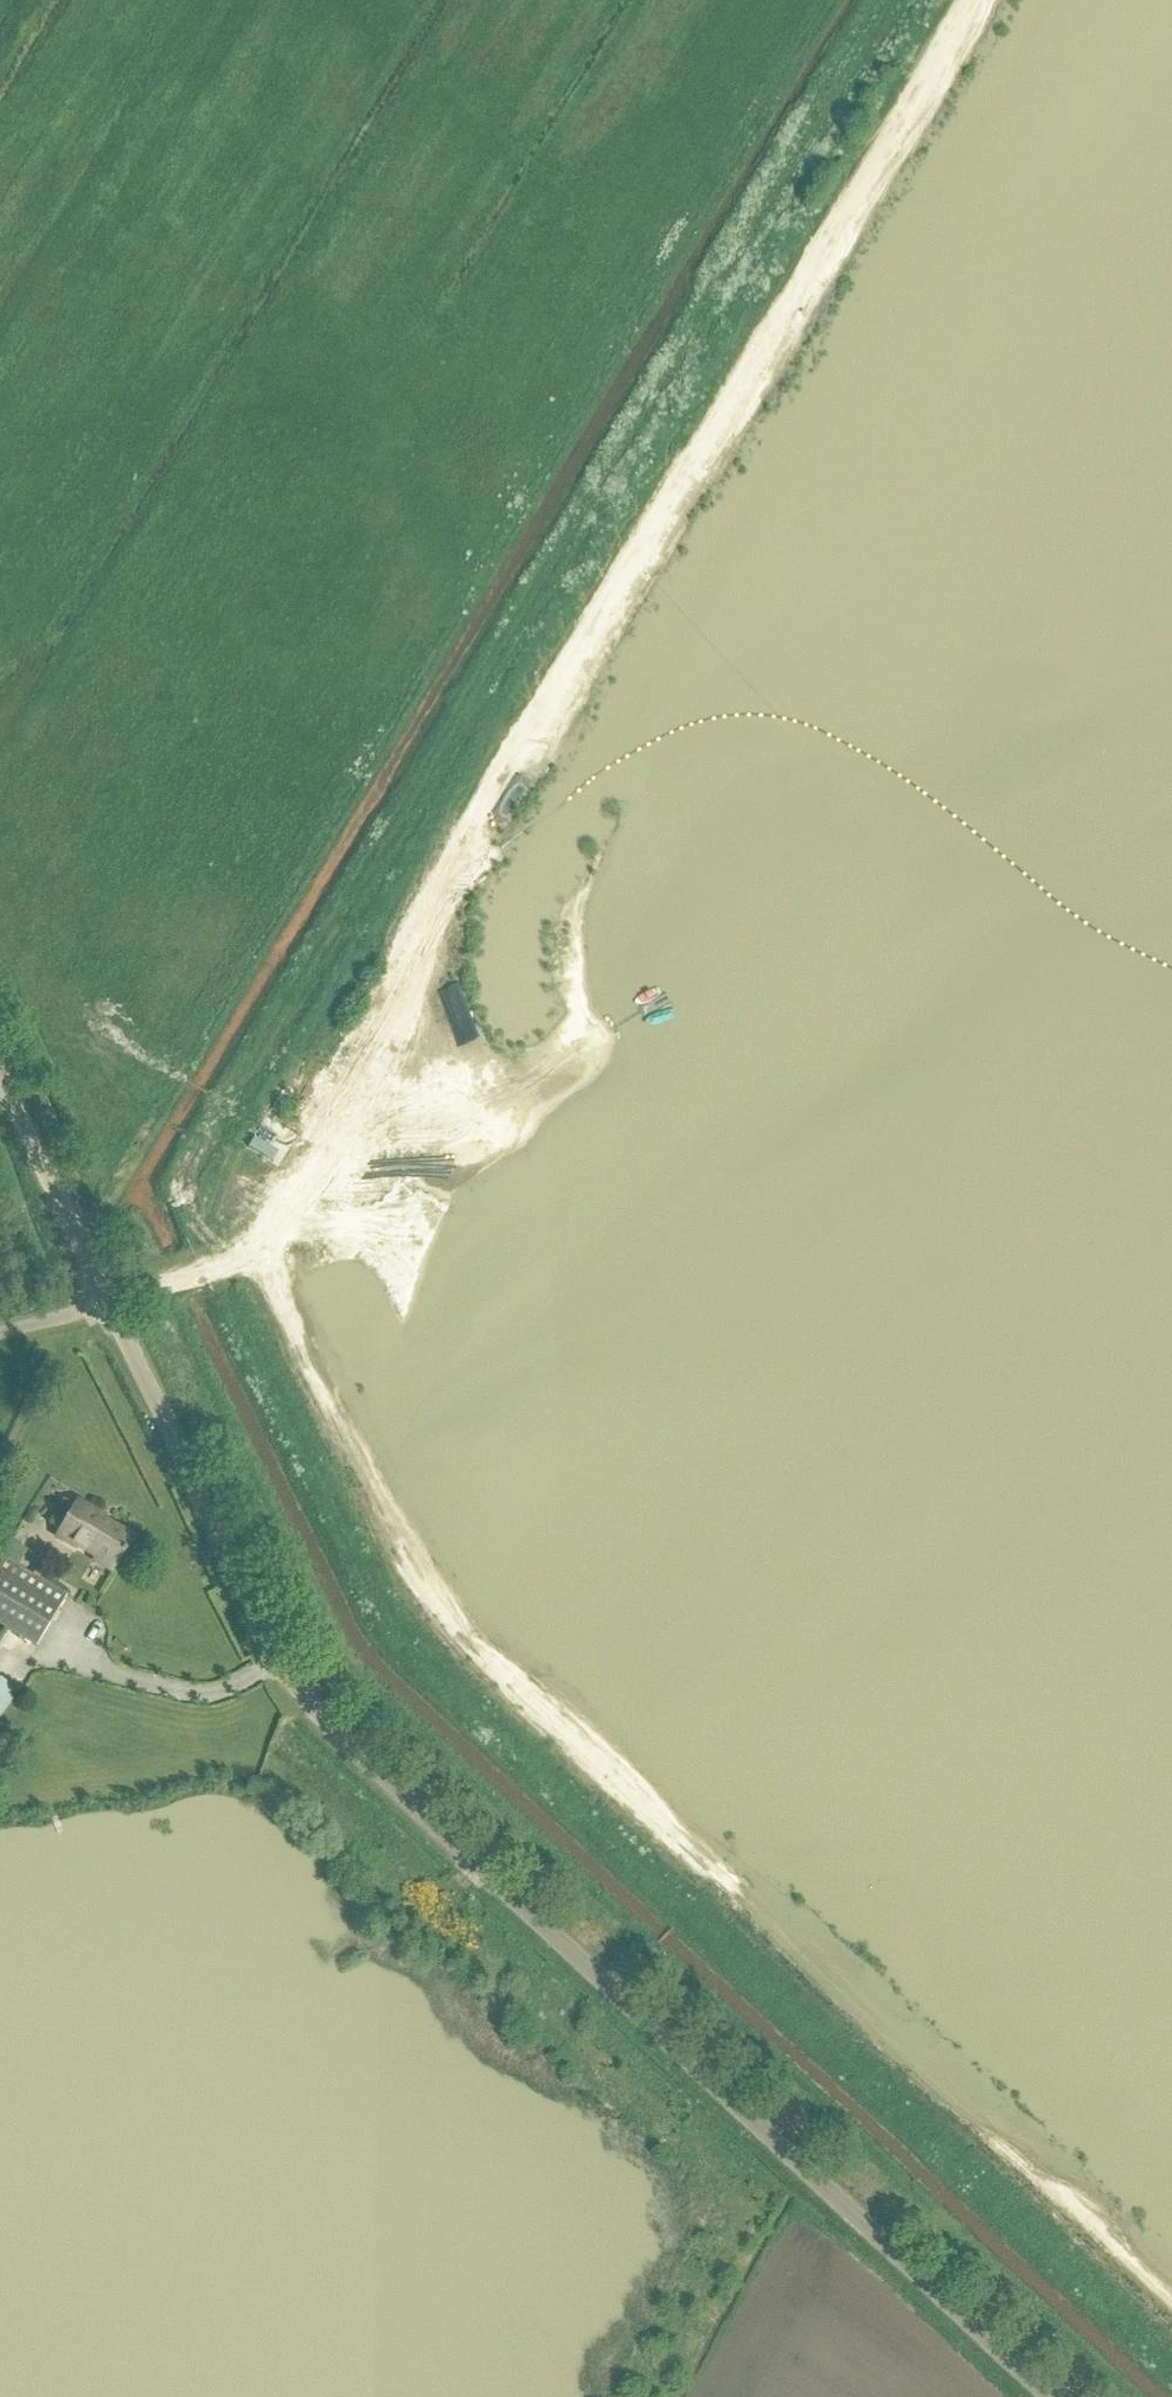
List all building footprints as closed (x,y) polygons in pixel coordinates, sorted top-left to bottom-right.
[(77,1547),(94,1557),(91,1560),(111,1573),(133,1539),(120,1531),(104,1521),(105,1518),(77,1501),(74,1507),(64,1501),(49,1525),(59,1531),(56,1537),(76,1549),(77,1547)] [(36,1648),(67,1598),(0,1558),(0,1626),(36,1648)] [(17,1692),(0,1680),(0,1717),(17,1692)]
